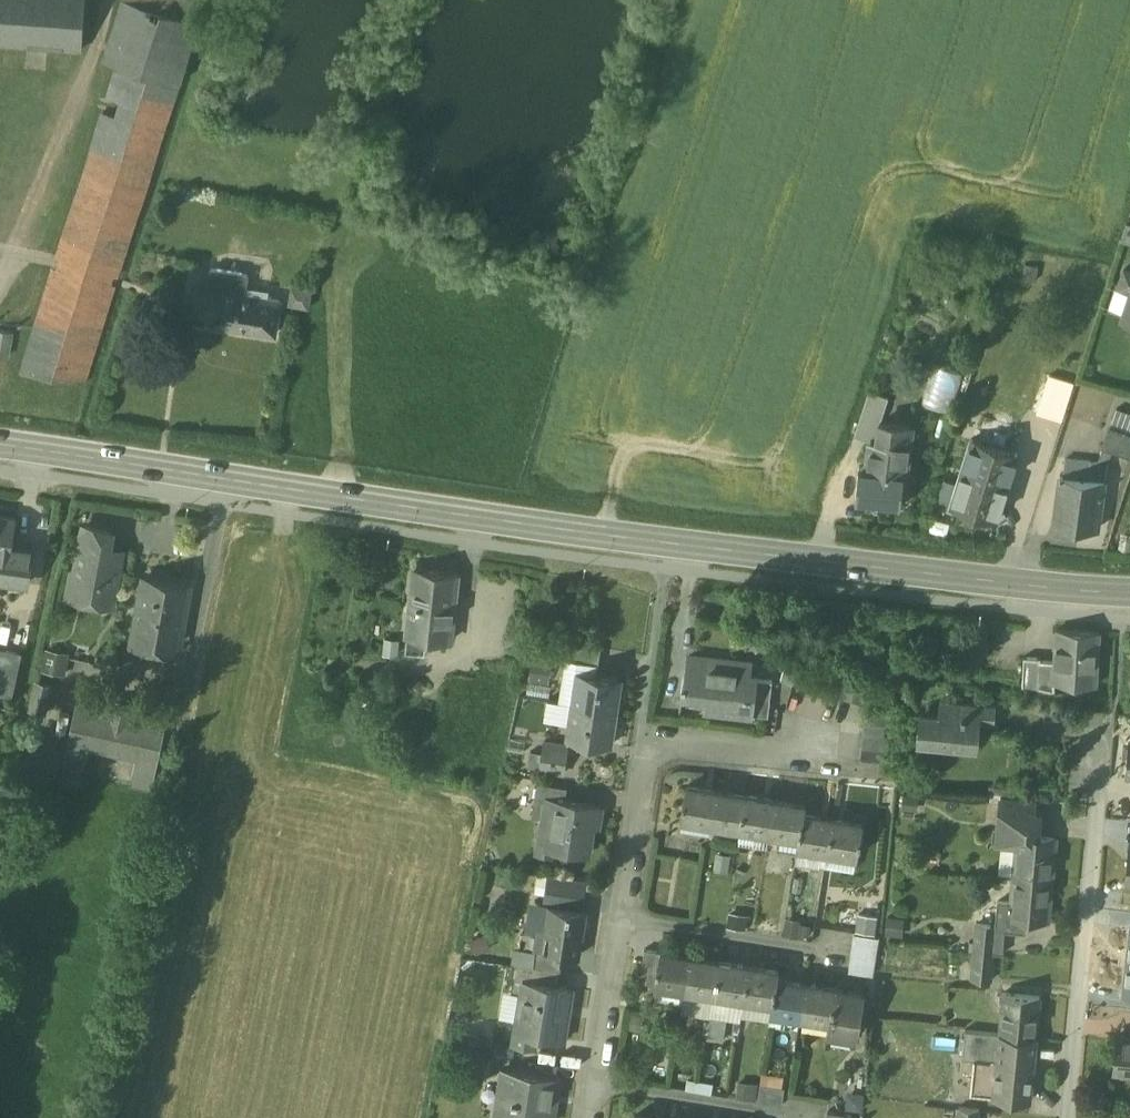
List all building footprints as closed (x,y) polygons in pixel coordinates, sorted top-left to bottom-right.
[(83,51),(87,0),(0,0),(0,44),(83,51)] [(104,61),(119,62),(16,394),(78,401),(101,328),(189,52),(199,0),(123,0),(104,61)] [(248,274),(212,268),(208,289),(198,287),(195,305),(216,308),(219,288),(267,296),(268,292),(268,290),(246,286),(248,274)] [(312,290),(295,286),(292,302),(309,306),(312,290)] [(267,296),(219,288),(216,308),(213,323),(276,333),(281,298),(267,296)] [(216,308),(195,305),(194,314),(211,316),(210,322),(213,323),(216,308)] [(0,329),(0,355),(9,356),(13,331),(0,329)] [(922,402),(948,409),(960,370),(934,363),(922,402)] [(888,399),(871,393),(857,435),(875,441),(882,422),(888,399)] [(869,467),(860,466),(856,499),(900,504),(904,471),(905,471),(911,424),(882,422),(880,442),(875,442),(872,441),(869,467)] [(1110,425),(1102,445),(1111,449),(1129,455),(1129,432),(1110,425)] [(1017,454),(971,439),(964,462),(980,467),(976,477),(1007,487),(1017,454)] [(1102,445),(1096,461),(1106,464),(1111,449),(1102,445)] [(1090,463),(1064,461),(1062,478),(1088,480),(1090,463)] [(980,467),(964,462),(960,472),(976,477),(980,467)] [(976,477),(960,472),(950,505),(972,512),(971,515),(975,516),(976,513),(997,520),(1007,487),(976,477)] [(1062,478),(1058,478),(1054,526),(1097,530),(1101,481),(1088,480),(1062,478)] [(0,515),(0,580),(28,583),(33,550),(12,548),(16,517),(0,515)] [(112,531),(84,527),(77,569),(73,572),(71,583),(74,587),(75,588),(85,589),(84,598),(112,603),(121,554),(108,551),(112,531)] [(458,574),(415,568),(405,651),(425,653),(426,638),(450,641),(458,574)] [(190,585),(144,578),(134,636),(133,644),(157,649),(158,640),(180,644),(190,585)] [(74,587),(72,596),(84,598),(85,589),(75,588),(74,587)] [(1100,631),(1057,628),(1055,660),(1054,681),(1056,681),(1097,684),(1100,631)] [(66,668),(68,649),(48,647),(47,666),(66,668)] [(0,650),(0,693),(10,695),(19,654),(0,650)] [(116,654),(99,650),(97,664),(114,667),(116,654)] [(551,686),(556,655),(535,651),(530,683),(551,686)] [(1055,660),(1041,660),(1041,657),(1025,656),(1023,683),(1055,690),(1056,681),(1054,681),(1055,660)] [(752,664),(689,657),(687,676),(684,676),(683,684),(707,687),(705,708),(769,715),(773,680),(750,678),(752,664)] [(800,660),(788,657),(781,680),(793,683),(800,660)] [(812,664),(800,660),(793,683),(805,687),(812,664)] [(836,672),(824,669),(817,691),(829,694),(836,672)] [(621,678),(579,672),(574,703),(617,709),(621,678)] [(847,675),(836,672),(829,694),(840,697),(847,675)] [(847,675),(840,697),(851,701),(858,679),(847,675)] [(870,682),(858,679),(851,701),(863,704),(870,682)] [(51,685),(37,682),(30,712),(45,715),(51,685)] [(165,712),(83,694),(83,695),(82,695),(65,772),(83,776),(89,746),(137,757),(131,787),(149,790),(166,714),(165,713),(165,712)] [(574,703),(548,699),(544,719),(571,723),(574,703)] [(939,716),(920,714),(917,742),(937,744),(938,738),(977,742),(979,722),(993,723),(995,707),(940,702),(939,716)] [(617,709),(574,703),(571,723),(569,738),(611,744),(617,709)] [(888,714),(865,712),(864,724),(887,726),(888,714)] [(887,726),(864,724),(863,735),(886,737),(887,726)] [(886,737),(863,735),(862,746),(885,748),(886,737)] [(569,745),(544,741),(540,768),(565,772),(569,745)] [(885,748),(862,746),(861,758),(884,761),(885,748)] [(568,788),(537,783),(535,795),(559,799),(566,800),(568,788)] [(718,789),(688,784),(687,784),(681,819),(683,819),(683,817),(712,822),(718,789)] [(746,794),(718,789),(712,822),(740,826),(746,794)] [(777,798),(746,794),(740,826),(771,831),(777,798)] [(559,799),(535,795),(532,816),(555,820),(559,799)] [(1036,800),(1002,797),(998,834),(1019,836),(1015,876),(1051,879),(1055,838),(1038,836),(1040,816),(1034,815),(1036,800)] [(805,803),(777,798),(771,831),(799,836),(803,812),(805,803)] [(566,800),(559,799),(555,820),(551,845),(566,848),(566,850),(588,854),(593,825),(599,826),(603,806),(566,800)] [(832,817),(803,812),(799,836),(798,845),(827,850),(832,817)] [(861,822),(832,817),(827,850),(855,855),(855,856),(856,856),(859,841),(860,841),(861,837),(860,837),(862,821),(861,821),(861,822)] [(1051,879),(1015,876),(1012,903),(1011,916),(1027,917),(1047,919),(1051,879)] [(1012,903),(998,902),(996,927),(998,928),(995,953),(1004,954),(1006,931),(1026,933),(1027,917),(1011,916),(1012,903)] [(586,910),(552,905),(545,950),(545,951),(563,954),(579,956),(586,910)] [(857,931),(878,931),(878,912),(858,912),(857,931)] [(802,934),(804,918),(787,916),(785,932),(802,934)] [(845,941),(847,928),(816,924),(815,937),(845,941)] [(996,927),(978,925),(975,951),(995,953),(998,928),(996,927)] [(878,936),(854,932),(848,971),(872,974),(878,936)] [(537,949),(513,945),(511,962),(520,963),(534,965),(537,949)] [(545,950),(537,949),(534,965),(560,969),(563,954),(545,951),(545,950)] [(660,951),(646,949),(641,982),(655,984),(660,951)] [(690,956),(662,952),(662,951),(661,951),(660,951),(655,984),(655,985),(657,985),(657,984),(685,989),(690,956)] [(995,953),(975,951),(972,978),(992,980),(995,953)] [(719,960),(690,956),(685,989),(714,993),(719,960)] [(748,965),(719,960),(714,993),(743,997),(748,965)] [(534,965),(520,963),(516,991),(521,992),(524,979),(558,985),(560,969),(534,965)] [(776,969),(748,965),(743,997),(771,1002),(775,978),(776,969)] [(805,983),(775,978),(771,1002),(770,1011),(800,1015),(805,983)] [(558,985),(524,979),(521,992),(513,1043),(537,1047),(539,1035),(566,1039),(570,1017),(563,1016),(568,989),(575,990),(576,988),(558,985)] [(834,987),(805,983),(800,1015),(828,1019),(828,1020),(829,1020),(830,1020),(832,1006),(833,1006),(834,1001),(833,1001),(835,987),(834,986),(834,987)] [(863,992),(835,987),(833,1001),(834,1001),(833,1006),(832,1006),(830,1020),(829,1020),(827,1031),(855,1036),(863,992)] [(1041,996),(1004,992),(1000,1033),(1037,1037),(1041,996)] [(725,1015),(712,1013),(708,1038),(721,1040),(725,1015)] [(1037,1037),(1000,1033),(997,1063),(996,1073),(1033,1076),(1037,1037)] [(1120,1034),(1115,1073),(1129,1075),(1129,1035),(1120,1034)] [(1033,1076),(996,1073),(997,1063),(976,1060),(973,1095),(1030,1101),(1033,1076)] [(505,1069),(498,1114),(528,1117),(552,1117),(554,1103),(550,1103),(554,1076),(505,1069)] [(785,1087),(759,1083),(757,1101),(782,1105),(785,1087)] [(960,1107),(959,1117),(980,1117),(981,1109),(960,1107)]
